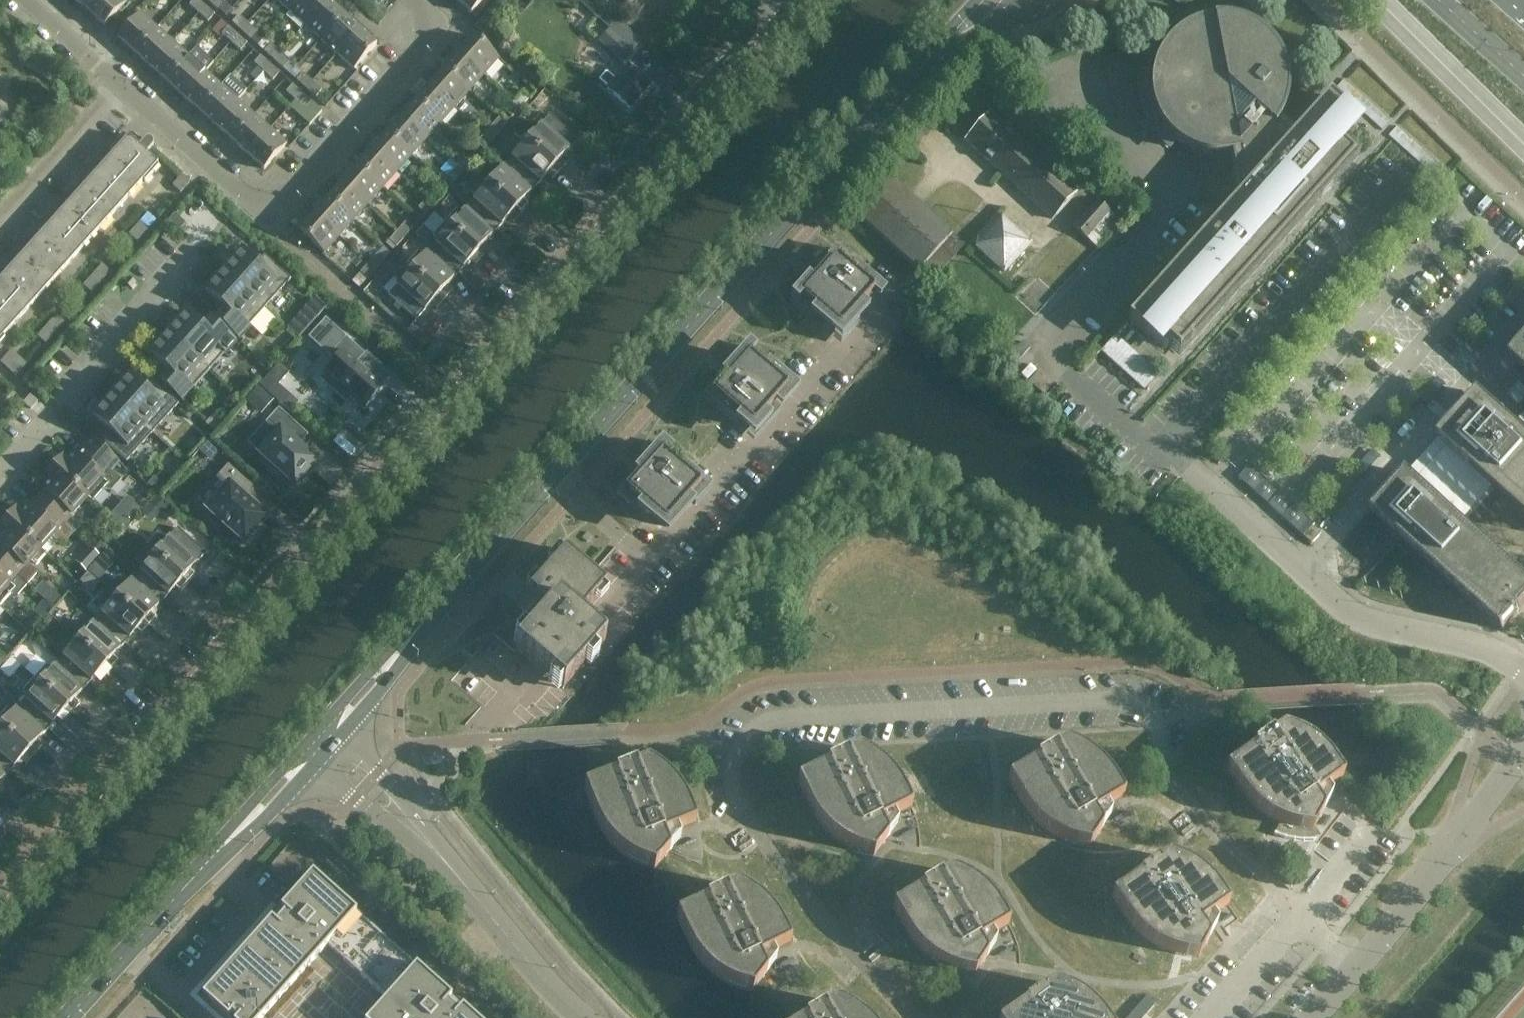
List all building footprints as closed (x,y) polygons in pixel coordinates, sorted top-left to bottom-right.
[(88,11),(98,0),(76,0),(88,11)] [(88,11),(105,26),(127,1),(126,0),(98,0),(88,11)] [(205,6),(199,0),(194,0),(190,5),(199,13),(205,6)] [(209,1),(219,10),(225,3),(222,0),(210,0),(209,1)] [(289,10),(298,0),(277,0),(289,10)] [(289,10),(305,25),(327,0),(298,0),(289,10)] [(305,25),(321,39),(344,14),(328,0),(327,0),(305,25)] [(471,13),(483,0),(456,0),(471,13)] [(639,16),(646,9),(645,9),(652,0),(621,0),(639,16)] [(208,22),(215,15),(205,6),(199,13),(208,22)] [(117,37),(134,52),(157,27),(140,12),(117,37)] [(344,14),(321,39),(337,54),(360,29),(344,14)] [(239,15),(232,22),(241,30),(248,23),(239,15)] [(600,37),(623,59),(642,38),(620,16),(600,37)] [(1216,156),(1230,155),(1238,196),(1127,319),(1145,335),(1151,328),(1177,352),(1353,156),(1326,132),(1346,111),(1328,95),(1294,134),(1279,120),(1284,107),(1287,93),(1287,78),(1283,64),(1277,51),(1269,40),(1258,30),(1245,23),(1232,19),(1217,17),(1203,19),(1189,23),(1177,31),(1166,40),(1158,52),(1152,65),(1149,79),(1148,93),(1151,107),(1157,121),(1165,132),(1176,142),(1188,150),(1201,155),(1216,156)] [(248,23),(241,30),(251,39),(257,32),(248,23)] [(157,27),(134,52),(150,67),(173,42),(157,27)] [(231,42),(237,35),(228,27),(222,34),(231,42)] [(360,29),(337,54),(354,69),(376,44),(360,29)] [(241,51),(247,44),(237,35),(231,42),(241,51)] [(499,58),(474,36),(459,52),(484,75),(499,58)] [(643,39),(633,50),(642,58),(652,46),(643,39)] [(173,42),(150,67),(167,81),(189,56),(173,42)] [(271,44),(265,51),(274,60),(280,52),(271,44)] [(280,52),(274,60),(283,68),(290,61),(280,52)] [(484,75),(459,52),(444,68),(469,91),(484,75)] [(189,56),(167,81),(183,96),(205,71),(189,56)] [(263,71),(270,64),(261,56),(254,63),(263,71)] [(273,80),(279,72),(270,64),(263,71),(273,80)] [(606,72),(599,80),(631,108),(651,86),(627,66),(615,79),(608,72),(606,72)] [(469,91),(444,68),(430,85),(455,107),(469,91)] [(205,71),(183,96),(199,110),(221,85),(205,71)] [(306,89),(312,81),(303,73),(296,80),(306,89)] [(1337,84),(1385,127),(1392,119),(1344,77),(1337,84)] [(306,89),(315,97),(321,89),(312,81),(306,89)] [(296,100),(302,93),(292,84),(286,91),(296,100)] [(221,85),(199,110),(215,125),(238,100),(221,85)] [(455,107),(430,85),(415,101),(440,123),(455,107)] [(521,108),(529,98),(522,92),(513,101),(521,108)] [(305,108),(311,101),(302,93),(296,100),(305,108)] [(238,100),(215,125),(231,139),(254,114),(238,100)] [(440,123),(415,101),(401,117),(426,139),(440,123)] [(521,108),(513,101),(505,111),(512,117),(521,108)] [(254,114),(231,139),(247,154),(270,129),(254,114)] [(549,114),(527,139),(561,169),(568,162),(563,157),(578,139),(549,114)] [(1051,219),(1076,191),(990,114),(965,141),(1051,219)] [(426,139),(401,117),(386,133),(412,156),(426,139)] [(492,140),(500,131),(493,124),(485,134),(492,140)] [(270,129),(247,154),(264,169),(287,144),(270,129)] [(5,342),(1,339),(143,180),(145,182),(158,167),(156,166),(158,164),(147,154),(153,147),(153,144),(152,141),(149,139),(148,139),(146,140),(143,142),(133,132),(126,139),(124,137),(111,152),(113,153),(0,280),(0,347),(5,342)] [(412,156),(386,133),(372,149),(397,172),(412,156)] [(492,140),(485,134),(476,143),(483,150),(492,140)] [(561,169),(527,139),(508,161),(536,186),(547,174),(552,179),(561,169)] [(397,172),(372,149),(357,165),(383,188),(397,172)] [(463,172),(471,163),(464,157),(456,166),(463,172)] [(536,186),(508,161),(500,170),(495,166),(484,178),(523,212),(530,205),(524,200),(536,186)] [(383,188),(357,165),(343,181),(368,204),(383,188)] [(463,172),(456,166),(447,175),(455,182),(463,172)] [(918,271),(919,270),(932,281),(964,246),(951,235),(883,172),(850,209),(918,271)] [(189,182),(182,176),(173,186),(180,192),(189,182)] [(523,212),(484,178),(472,192),(476,196),(470,204),(498,229),(509,217),(514,222),(523,212)] [(368,204),(343,181),(328,198),(354,220),(368,204)] [(1113,204),(1120,196),(1109,186),(1101,194),(1113,204)] [(434,205),(442,195),(435,189),(427,198),(434,205)] [(354,220),(328,198),(314,214),(339,236),(354,220)] [(434,205),(427,198),(418,208),(426,214),(434,205)] [(1099,250),(1124,222),(1098,199),(1073,226),(1099,250)] [(498,229),(470,204),(462,213),(457,209),(446,221),(484,255),(491,248),(486,243),(498,229)] [(137,240),(155,220),(148,214),(129,234),(137,240)] [(339,236),(314,214),(299,231),(324,253),(339,236)] [(1004,274),(1032,242),(1001,215),(974,247),(1004,274)] [(405,237),(414,228),(406,221),(398,231),(405,237)] [(484,255),(446,221),(433,235),(438,239),(431,247),(460,272),(470,260),(476,265),(484,255)] [(405,237),(398,231),(390,240),(397,246),(405,237)] [(460,272),(431,247),(424,255),(419,252),(408,264),(446,298),(453,291),(448,286),(460,272)] [(269,259),(260,269),(241,251),(223,270),(265,308),(291,279),(269,259)] [(376,269),(385,260),(378,253),(369,263),(376,269)] [(840,332),(874,294),(836,261),(802,299),(840,332)] [(376,269),(369,263),(361,272),(368,279),(376,269)] [(446,298),(408,264),(395,278),(400,282),(388,295),(417,320),(432,303),(437,308),(446,298)] [(109,271),(102,265),(83,285),(91,292),(109,271)] [(239,337),(265,308),(223,270),(205,290),(225,308),(217,317),(239,337)] [(1038,278),(1024,294),(1039,309),(1054,292),(1038,278)] [(289,323),(299,334),(326,308),(316,297),(289,323)] [(235,342),(214,323),(206,332),(185,313),(167,333),(209,370),(235,342)] [(38,336),(45,343),(63,322),(56,316),(38,336)] [(1140,337),(1125,324),(1100,352),(1143,391),(1159,374),(1130,348),(1140,337)] [(209,370),(167,333),(149,352),(169,370),(161,380),(183,399),(209,370)] [(356,364),(365,354),(345,337),(328,356),(335,362),(321,378),(346,401),(350,396),(364,410),(383,389),(356,364)] [(3,363),(21,373),(29,358),(10,348),(3,363)] [(715,396),(753,430),(787,392),(749,358),(715,396)] [(269,377),(277,385),(286,376),(277,368),(269,377)] [(157,384),(148,394),(128,376),(111,395),(153,433),(178,404),(157,384)] [(261,413),(274,398),(259,385),(246,399),(261,413)] [(30,395),(24,402),(31,409),(37,401),(30,395)] [(153,433),(111,395),(93,415),(113,433),(105,442),(127,462),(153,433)] [(1485,405),(1463,428),(1460,426),(1454,432),(1453,431),(1451,433),(1455,437),(1451,442),(1523,508),(1523,440),(1485,405)] [(279,408),(268,420),(279,430),(258,453),(271,464),(269,467),(280,477),(282,474),(295,486),(301,479),(303,481),(313,470),(311,468),(317,461),(294,441),(303,430),(279,408)] [(62,457),(53,467),(92,502),(104,490),(111,491),(121,480),(85,447),(77,455),(74,453),(66,461),(62,457)] [(666,527),(700,489),(662,455),(628,493),(666,527)] [(1252,462),(1240,475),(1269,502),(1281,489),(1252,462)] [(260,525),(267,518),(243,497),(252,487),(228,465),(218,476),(229,486),(208,509),(211,512),(207,516),(219,527),(223,523),(245,542),(251,535),(254,535),(261,528),(260,525)] [(92,502),(53,467),(45,476),(49,480),(42,488),(45,491),(37,499),(74,532),(75,532),(64,523),(71,515),(87,498),(92,502)] [(1413,484),(1411,487),(1410,486),(1407,487),(1408,489),(1399,491),(1401,498),(1383,518),(1502,618),(1523,598),(1523,584),(1413,484)] [(129,493),(112,514),(127,525),(143,505),(129,493)] [(161,494),(143,507),(151,517),(169,504),(161,494)] [(74,532),(37,499),(30,507),(27,505),(20,513),(15,509),(7,519),(46,554),(47,554),(41,549),(52,537),(58,542),(65,543),(74,532)] [(7,519),(0,526),(0,530),(3,532),(0,535),(0,560),(27,584),(37,573),(35,567),(46,554),(7,519)] [(157,533),(146,546),(188,584),(196,575),(191,570),(206,553),(178,528),(166,541),(157,533)] [(109,547),(118,537),(110,531),(101,541),(109,547)] [(188,584),(146,546),(134,559),(143,566),(135,575),(163,600),(175,588),(180,593),(188,584)] [(606,586),(604,585),(591,573),(565,550),(529,590),(541,600),(527,615),(537,624),(536,625),(516,648),(544,673),(563,690),(605,644),(591,631),(577,619),(606,586)] [(0,560),(0,606),(10,595),(17,596),(27,584),(0,560)] [(163,600),(135,575),(127,584),(119,576),(108,589),(150,627),(158,618),(152,613),(163,600)] [(150,627),(108,589),(96,602),(104,609),(97,618),(125,643),(136,631),(142,636),(150,627)] [(125,643),(97,618),(89,627),(84,622),(73,635),(111,669),(119,661),(114,656),(125,643)] [(111,669),(73,635),(61,648),(66,652),(58,661),(86,686),(98,674),(103,678),(111,669)] [(86,686),(58,661),(50,669),(46,665),(35,678),(73,712),(81,703),(75,699),(86,686)] [(73,712),(35,678),(23,691),(27,695),(20,704),(48,729),(59,717),(65,721),(73,712)] [(20,704),(12,712),(8,708),(0,717),(0,725),(34,755),(42,746),(37,742),(48,729),(20,704)] [(0,725),(0,763),(10,772),(21,759),(26,764),(34,755),(0,725)] [(1268,817),(1279,823),(1275,835),(1288,838),(1301,840),(1315,840),(1312,830),(1322,811),(1313,798),(1341,777),(1333,766),(1328,759),(1325,756),(1316,748),(1305,741),(1300,738),(1290,733),(1281,731),(1226,769),(1238,785),(1249,801),(1254,806),(1260,811),(1268,817)] [(1089,848),(1101,829),(1105,823),(1097,812),(1123,797),(1110,776),(1101,765),(1090,756),(1078,749),(1064,744),(1037,760),(1038,762),(1008,779),(1027,812),(1034,819),(1039,825),(1046,831),(1054,836),(1063,840),(1075,845),(1089,848)] [(868,854),(874,855),(891,833),(885,821),(911,807),(905,795),(897,781),(886,769),(877,761),(872,758),(858,751),(797,781),(814,814),(818,821),(826,830),(838,841),(843,844),(859,852),(868,854)] [(643,864),(654,867),(672,846),(669,839),(697,824),(684,795),(677,785),(668,775),(657,767),(647,761),(608,778),(584,788),(593,809),(600,826),(605,834),(613,843),(621,851),(629,857),(643,864)] [(0,763),(0,783),(10,772),(0,763)] [(1168,856),(1112,895),(1121,909),(1135,928),(1140,934),(1147,939),(1154,944),(1163,949),(1172,953),(1182,955),(1198,957),(1208,938),(1199,925),(1228,905),(1220,892),(1210,880),(1197,869),(1183,861),(1168,856)] [(227,1017),(262,1017),(327,945),(387,998),(369,1017),(466,1017),(448,1002),(451,998),(312,873),(280,909),(285,913),(263,937),(258,933),(202,996),(227,1017)] [(962,973),(975,975),(989,951),(982,940),(1008,924),(1002,913),(997,905),(992,899),(986,893),(980,888),(976,884),(967,879),(959,875),(950,873),(893,907),(913,940),(919,948),(926,954),(934,961),(940,964),(949,969),(962,973)] [(737,886),(691,909),(677,917),(693,950),(697,956),(703,963),(710,969),(716,974),(723,979),(731,984),(740,987),(752,990),(770,967),(764,957),(791,943),(783,926),(778,918),(772,911),(764,902),(754,894),(740,887),(737,886)] [(1101,1013),(1096,1008),(1091,1003),(1081,996),(1074,992),(1062,987),(1053,984),(1006,1017),(1104,1017),(1101,1013)] [(807,1017),(865,1017),(863,1016),(855,1011),(846,1006),(834,1001),(807,1017)]
